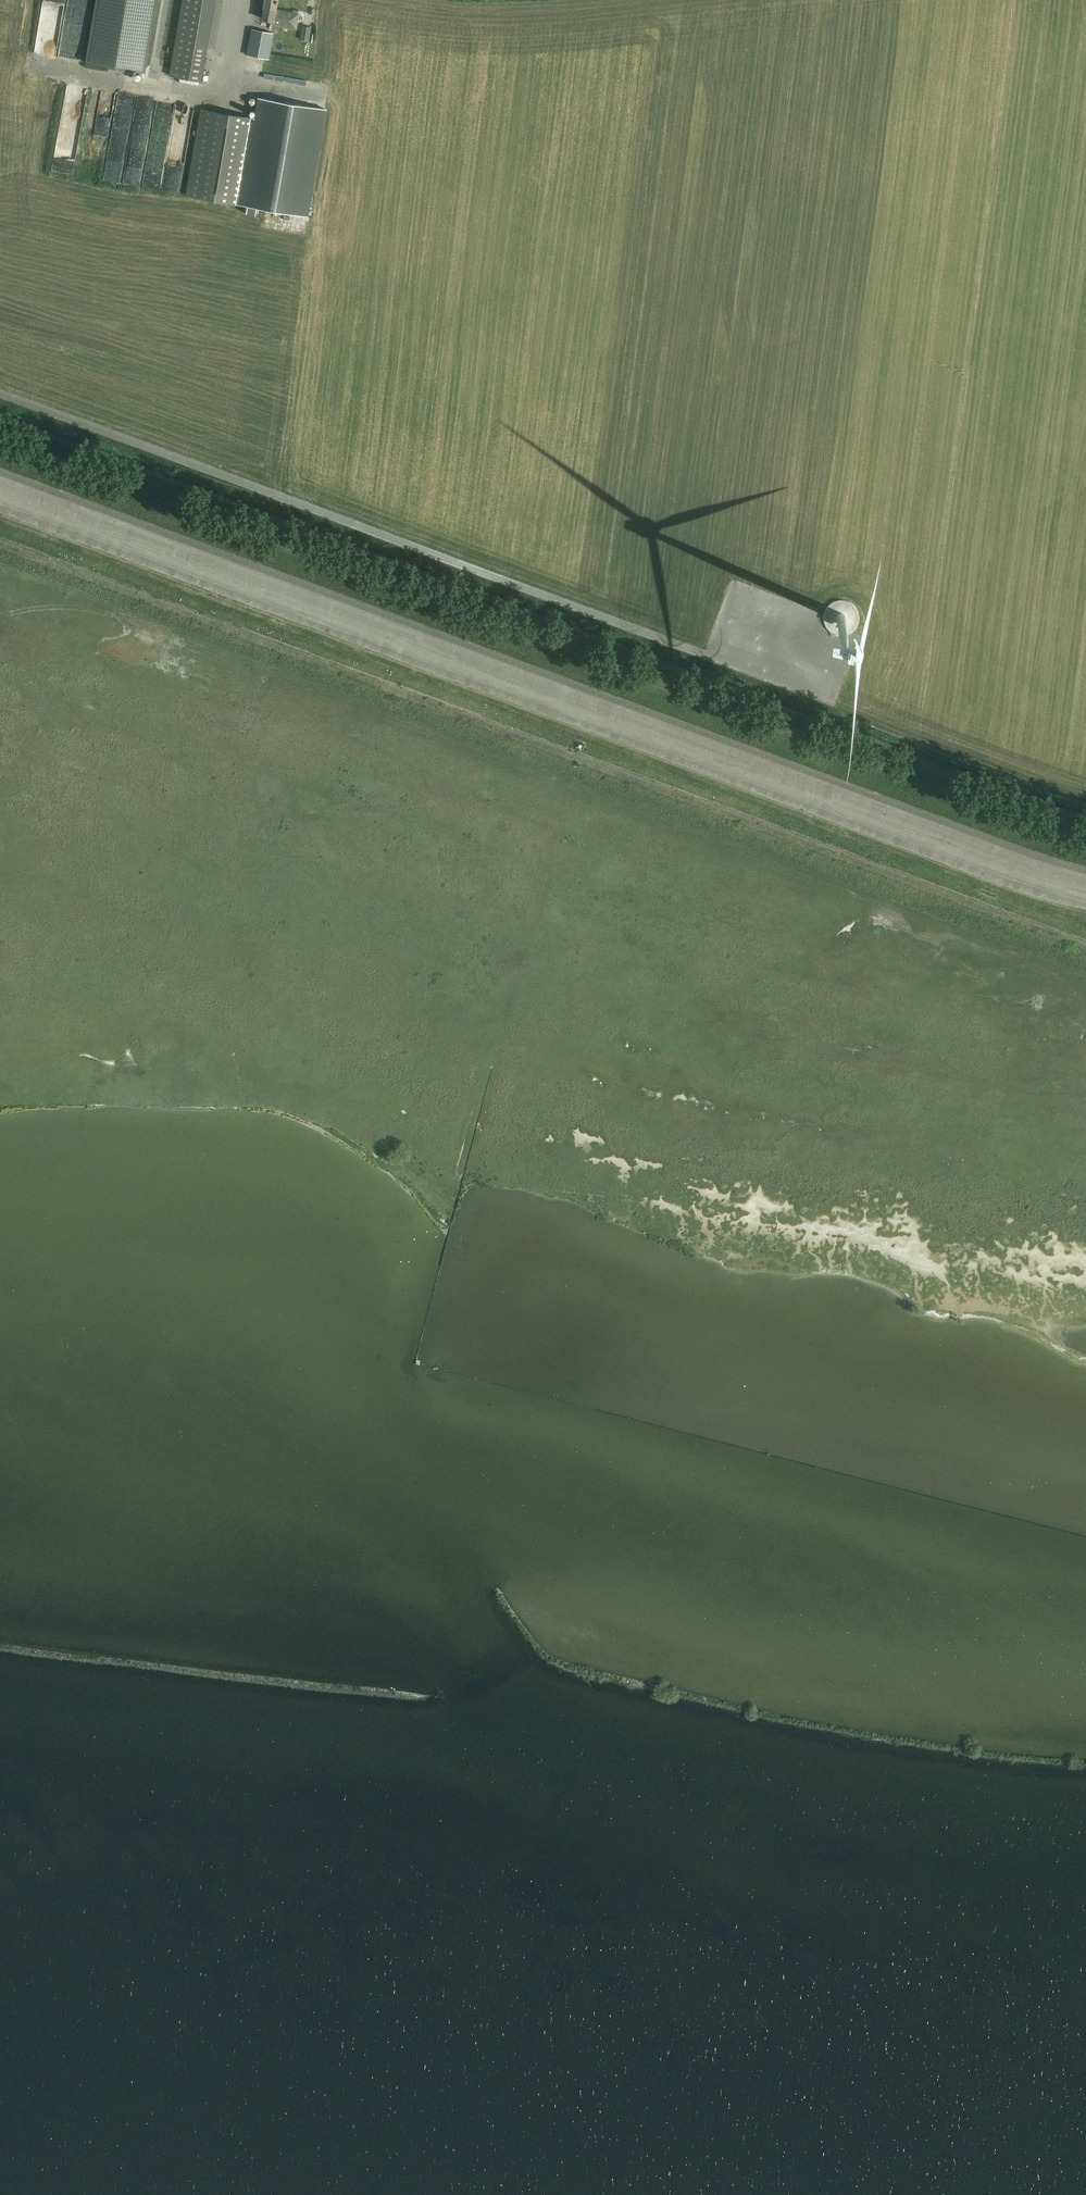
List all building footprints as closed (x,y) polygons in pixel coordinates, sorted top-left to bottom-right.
[(86,62),(145,72),(157,0),(96,0),(86,62)] [(171,74),(202,80),(215,0),(183,0),(171,74)] [(264,8),(265,8),(263,19),(273,21),(272,24),(296,28),(298,14),(276,10),(278,0),(265,0),(264,8)] [(302,25),(300,39),(309,41),(311,27),(302,25)] [(251,29),(247,55),(268,58),(272,32),(251,29)] [(201,108),(186,195),(243,205),(258,118),(201,108)] [(837,616),(837,617),(837,618),(838,618),(838,619),(839,620),(840,621),(841,621),(842,622),(843,622),(844,622),(844,621),(845,621),(846,621),(846,620),(847,620),(847,619),(848,619),(848,618),(848,617),(849,616),(848,616),(848,615),(848,614),(848,613),(847,613),(847,612),(846,612),(846,611),(845,611),(844,611),(843,611),(842,611),(841,611),(840,611),(840,612),(839,612),(839,613),(838,613),(838,614),(837,615),(837,616)]
